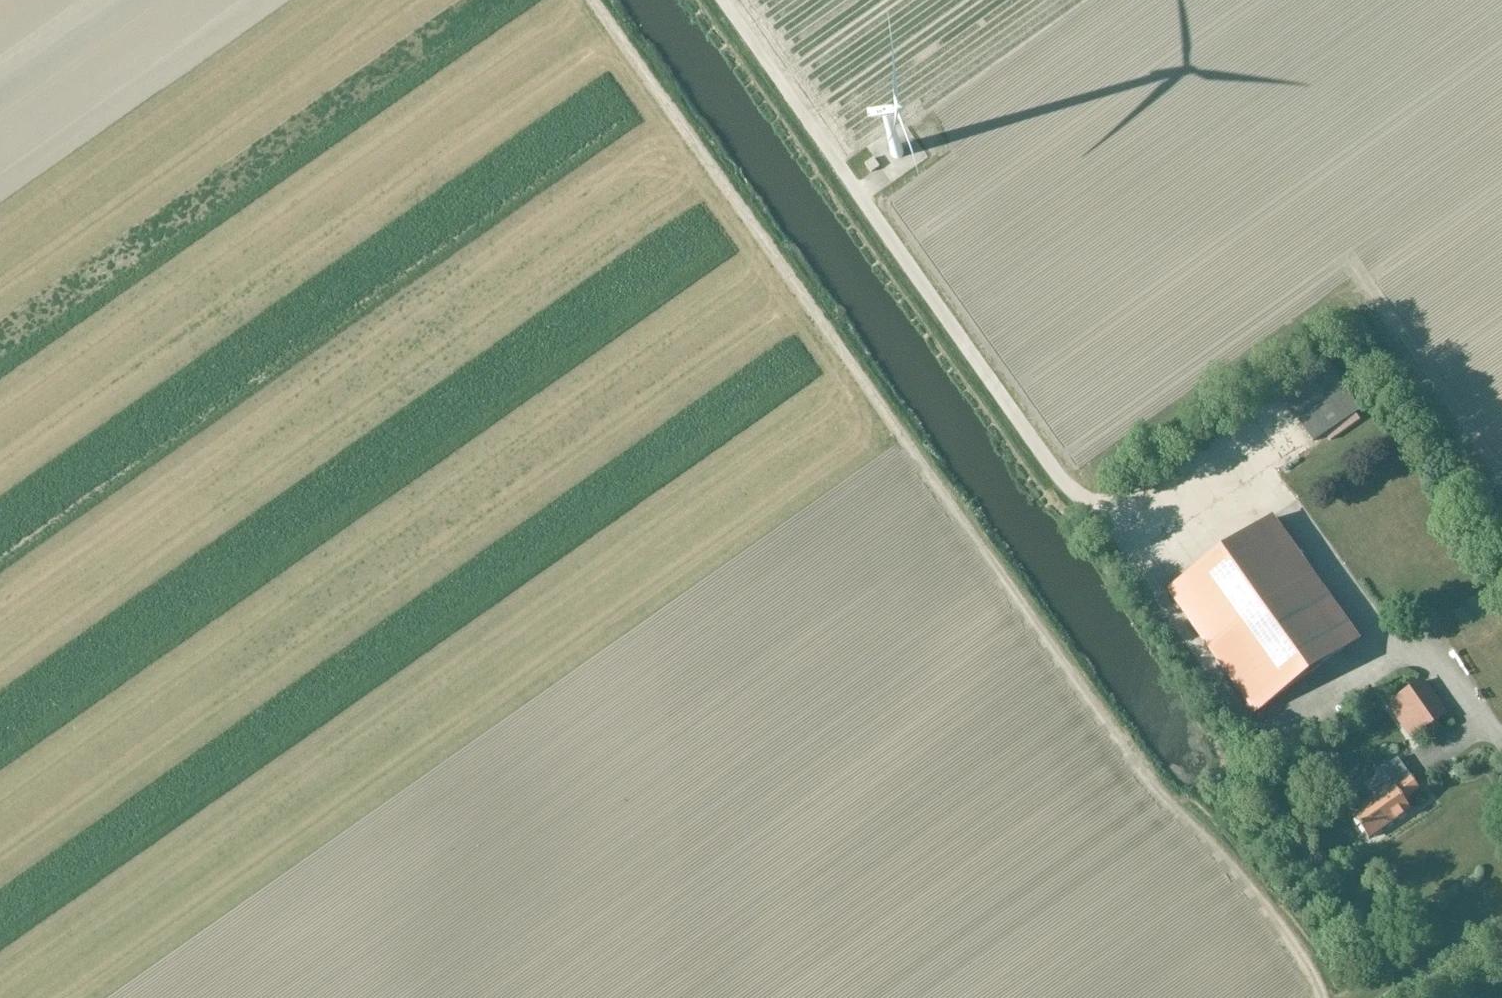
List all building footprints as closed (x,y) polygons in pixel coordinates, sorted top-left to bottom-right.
[(889,139),(899,134),(892,120),(882,126),(889,139)] [(891,152),(891,153),(891,154),(891,155),(892,155),(892,156),(892,157),(893,157),(893,158),(894,158),(895,158),(895,159),(896,159),(897,159),(898,159),(899,159),(900,159),(900,158),(901,158),(902,158),(902,157),(903,156),(903,155),(904,155),(904,154),(904,153),(904,152),(904,151),(904,150),(903,150),(903,149),(902,148),(901,147),(900,147),(900,146),(899,146),(898,146),(897,146),(896,146),(895,146),(895,147),(894,147),(893,148),(892,148),(892,149),(892,150),(891,150),(891,151),(891,152)] [(1363,420),(1358,413),(1363,410),(1326,355),(1276,388),(1315,444),(1328,434),(1332,441),(1363,420)] [(1364,638),(1277,516),(1169,591),(1257,716),(1364,638)] [(1407,698),(1413,707),(1431,696),(1425,686),(1407,698)] [(1423,789),(1412,775),(1411,776),(1397,758),(1382,770),(1393,788),(1354,814),(1371,839),(1414,809),(1407,799),(1423,789)]
